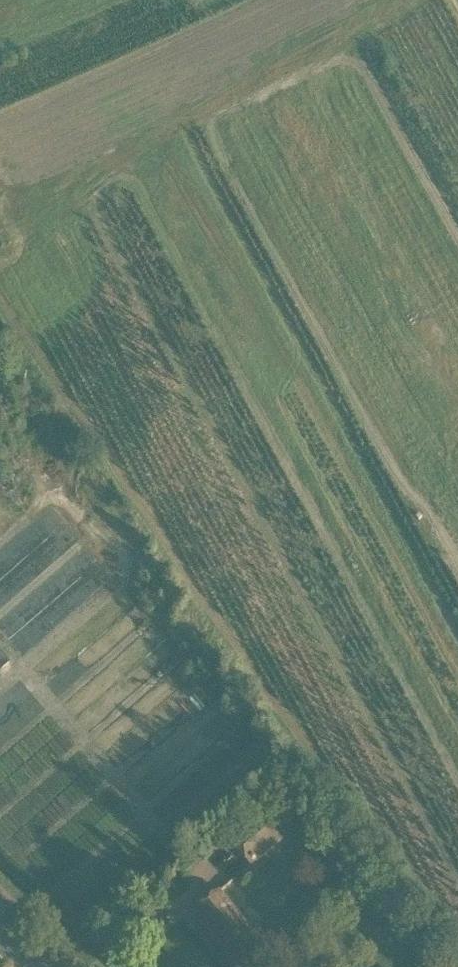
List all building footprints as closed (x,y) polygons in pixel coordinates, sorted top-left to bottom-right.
[(229,842),(249,867),(282,840),(262,815),(229,842)] [(239,966),(240,966),(270,942),(256,926),(252,929),(219,892),(194,913),(239,966)]
